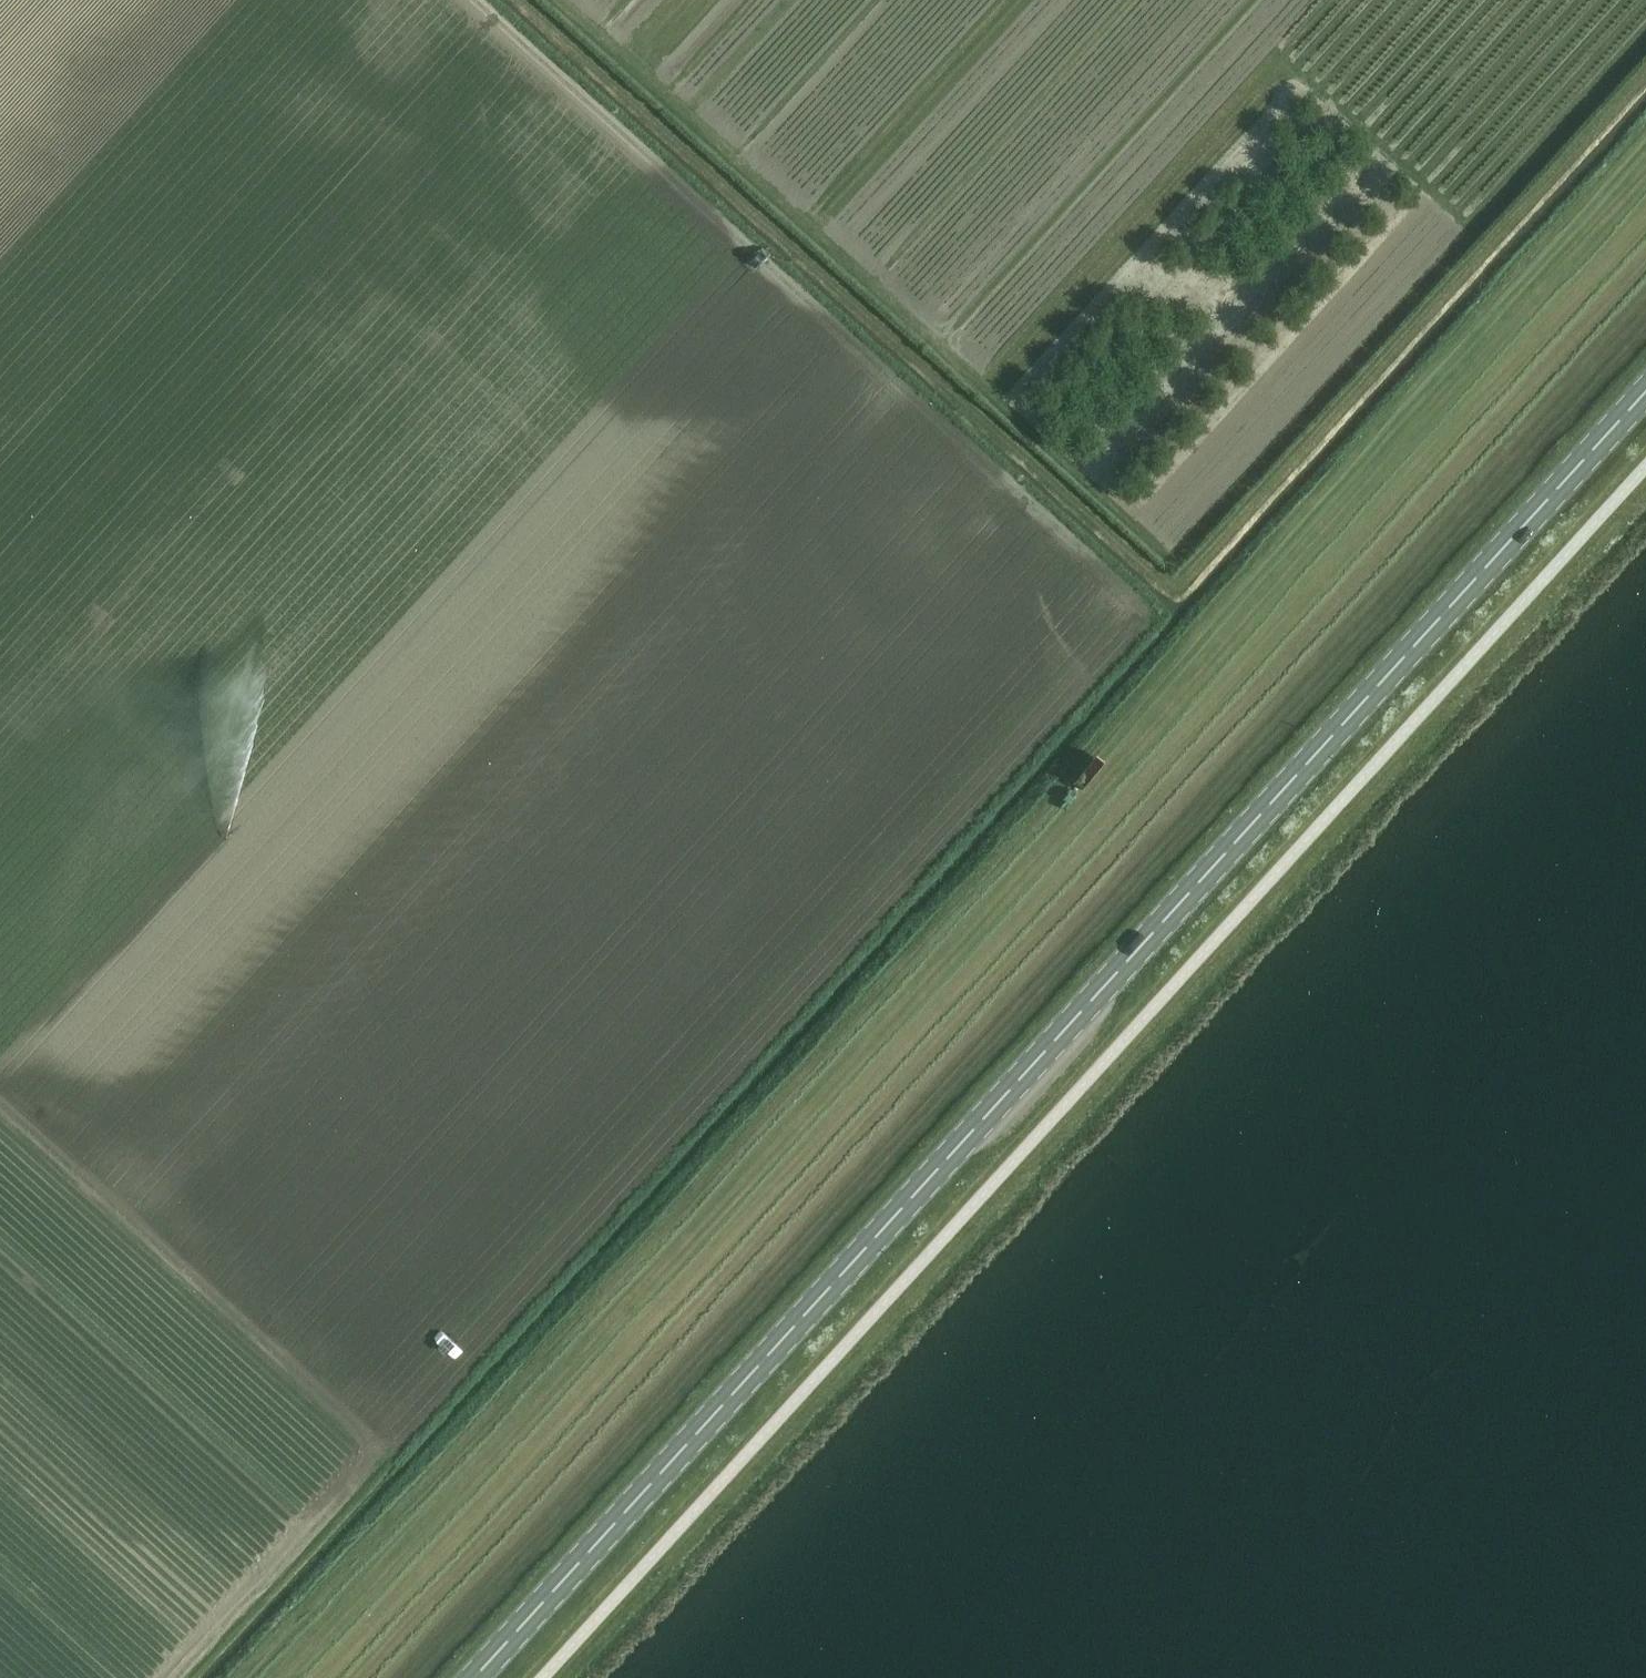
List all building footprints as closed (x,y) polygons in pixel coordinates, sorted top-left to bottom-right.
[(1279,168),(1295,170),(1296,158),(1280,156),(1279,168)] [(1104,258),(1098,272),(1113,279),(1119,265),(1104,258)] [(1087,373),(1077,382),(1089,395),(1099,385),(1087,373)] [(1220,436),(1241,425),(1236,415),(1215,425),(1220,436)] [(1201,518),(1189,524),(1196,540),(1208,535),(1201,518)]
